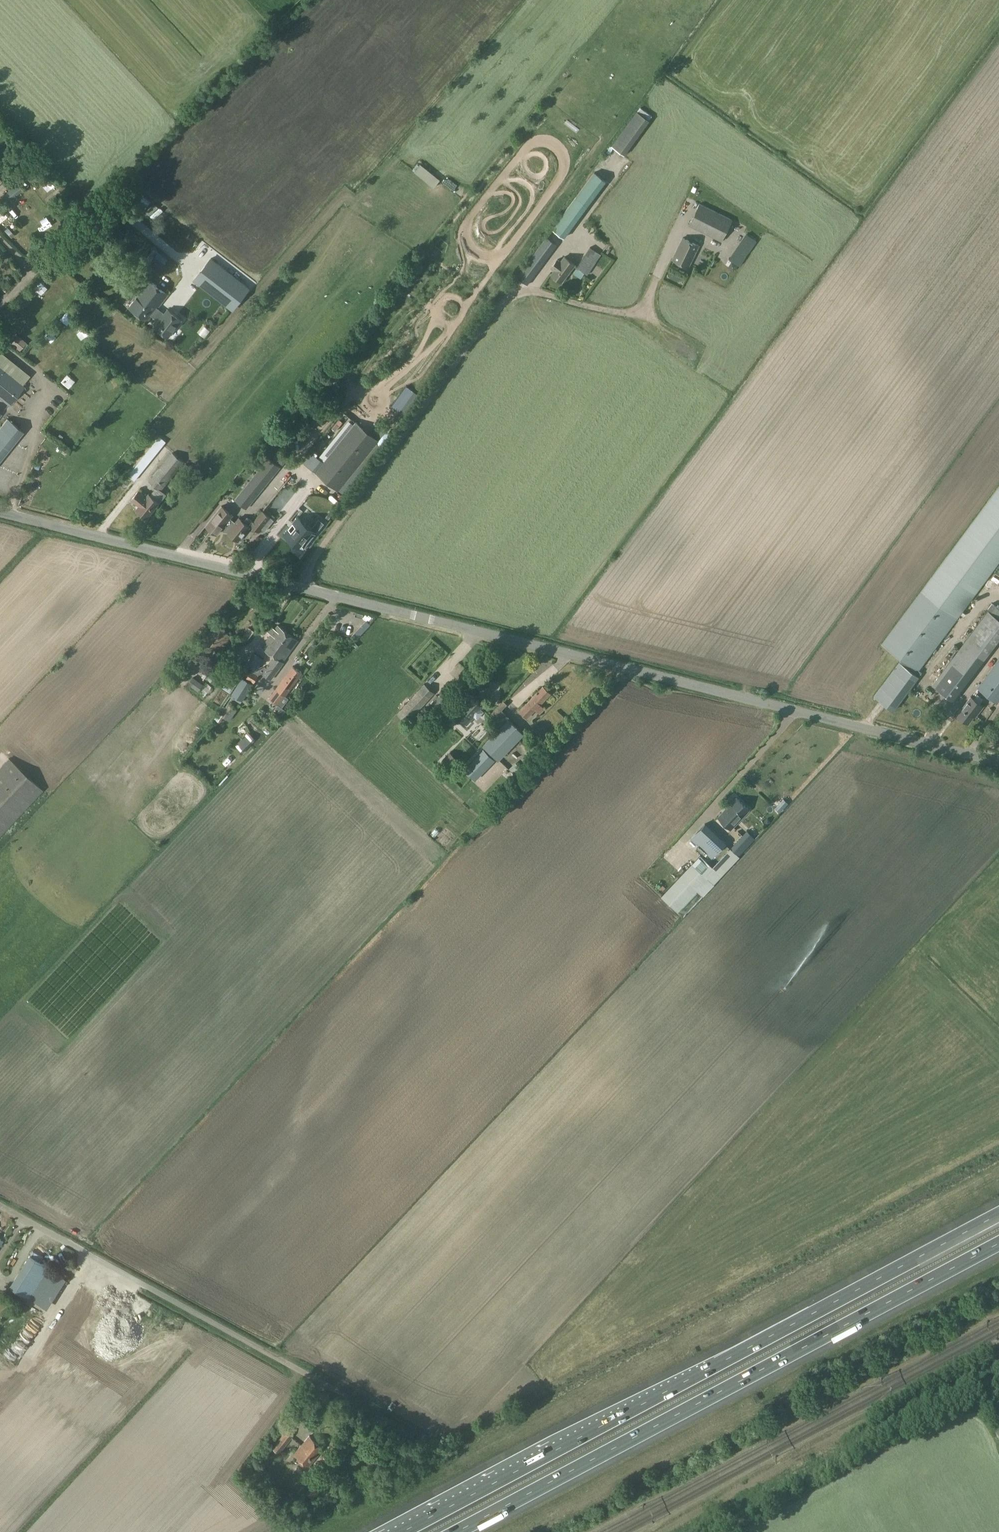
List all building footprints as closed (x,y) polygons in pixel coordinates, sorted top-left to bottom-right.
[(648,119),(637,111),(612,145),(624,154),(648,119)] [(15,175),(22,181),(32,171),(25,165),(15,175)] [(410,173),(428,189),(435,182),(417,165),(410,173)] [(564,238),(607,181),(594,171),(552,229),(564,238)] [(37,183),(44,191),(52,183),(45,176),(37,183)] [(449,176),(444,183),(449,187),(455,181),(449,176)] [(23,190),(18,184),(5,193),(12,202),(17,198),(15,196),(23,190)] [(732,220),(699,203),(688,225),(721,242),(732,220)] [(8,228),(5,231),(11,237),(14,235),(8,228)] [(546,236),(516,277),(527,285),(557,245),(546,236)] [(672,259),(688,267),(698,245),(683,238),(672,259)] [(193,263),(198,256),(184,244),(178,251),(193,263)] [(148,260),(158,267),(168,254),(158,246),(148,260)] [(601,254),(590,247),(576,268),(587,275),(601,254)] [(656,278),(666,259),(658,255),(648,274),(656,278)] [(561,282),(575,265),(564,257),(561,262),(557,259),(551,268),(554,270),(551,274),(554,276),(554,279),(557,281),(559,280),(561,282)] [(249,288),(211,258),(194,280),(232,310),(249,288)] [(734,271),(737,265),(731,261),(727,267),(734,271)] [(148,320),(152,314),(158,308),(169,294),(150,279),(129,306),(148,320)] [(20,295),(10,305),(14,309),(24,299),(20,295)] [(175,300),(169,309),(178,315),(184,307),(175,300)] [(158,308),(152,314),(159,320),(155,326),(169,336),(182,319),(168,308),(165,313),(158,308)] [(185,318),(193,322),(198,314),(190,309),(185,318)] [(664,346),(691,358),(697,346),(670,334),(664,346)] [(9,337),(4,342),(14,350),(18,346),(9,337)] [(9,405),(24,386),(22,385),(29,377),(0,353),(0,398),(9,405)] [(339,396),(342,392),(331,382),(328,386),(339,396)] [(369,433),(343,410),(302,461),(338,490),(378,440),(369,433)] [(378,422),(369,433),(378,440),(387,429),(378,422)] [(296,446),(311,430),(306,426),(302,430),(302,431),(299,434),(296,432),(289,441),(292,443),(292,442),(296,446)] [(279,438),(277,440),(281,444),(291,431),(287,427),(284,430),(280,427),(275,434),(279,438)] [(135,480),(163,445),(157,439),(128,475),(135,480)] [(161,490),(184,462),(172,452),(148,481),(156,487),(161,490)] [(246,509),(281,467),(268,457),(234,499),(246,509)] [(881,643),(902,658),(873,696),(893,711),(921,673),(918,670),(998,561),(998,484),(881,643)] [(166,494),(161,490),(156,487),(150,495),(148,494),(146,497),(138,491),(131,500),(139,506),(136,510),(147,518),(159,503),(160,503),(166,494)] [(229,519),(232,516),(221,507),(206,526),(217,535),(223,527),(225,529),(232,521),(229,519)] [(264,531),(274,520),(262,510),(253,521),(250,526),(259,532),(261,529),(264,531)] [(192,534),(206,521),(202,517),(188,530),(192,534)] [(250,526),(253,521),(247,517),(243,522),(239,518),(235,523),(232,521),(225,529),(228,531),(228,532),(239,540),(250,527),(250,526)] [(304,547),(324,523),(318,518),(311,528),(297,517),(292,523),(296,526),(292,531),(288,528),(284,533),(299,546),(300,544),(304,547)] [(930,686),(950,701),(986,653),(986,652),(998,635),(998,621),(986,612),(930,686)] [(287,632),(277,625),(262,647),(273,655),(276,658),(288,642),(283,638),(287,632)] [(223,640),(228,634),(220,627),(215,632),(214,631),(212,634),(213,634),(206,641),(219,653),(227,643),(223,640)] [(298,640),(287,632),(283,638),(288,642),(276,658),(273,655),(261,673),(271,680),(284,662),(283,661),(298,640)] [(180,666),(170,677),(178,684),(188,673),(198,662),(200,662),(212,649),(203,641),(180,666)] [(264,660),(256,654),(248,663),(256,670),(264,660)] [(998,699),(998,658),(977,687),(997,702),(998,699)] [(250,668),(243,664),(236,677),(240,679),(242,675),(246,677),(250,668)] [(292,666),(276,689),(269,698),(277,705),(278,705),(279,705),(285,696),(298,677),(301,679),(304,674),(292,666)] [(215,667),(207,677),(215,684),(223,674),(215,667)] [(250,668),(246,677),(245,679),(253,683),(259,674),(250,668)] [(238,681),(231,676),(222,688),(230,693),(238,681)] [(178,684),(170,677),(160,686),(169,694),(178,684)] [(422,685),(397,714),(416,731),(424,722),(414,714),(432,694),(422,685)] [(519,711),(527,718),(535,710),(539,714),(545,708),(540,704),(550,693),(543,686),(519,711)] [(474,717),(477,719),(484,711),(481,709),(483,707),(471,695),(468,698),(464,695),(457,703),(453,699),(454,698),(445,689),(434,701),(443,710),(450,702),(458,709),(454,712),(467,724),(474,717)] [(976,716),(984,706),(970,696),(956,715),(968,724),(974,715),(976,716)] [(505,704),(501,701),(490,714),(494,717),(505,704)] [(281,716),(285,710),(279,705),(278,705),(277,705),(273,710),(281,716)] [(220,722),(224,716),(219,712),(214,719),(220,722)] [(508,719),(483,745),(492,754),(498,759),(523,734),(508,719)] [(545,739),(548,735),(543,730),(539,734),(545,739)] [(242,754),(256,739),(248,732),(234,746),(242,754)] [(547,746),(553,739),(551,737),(544,744),(547,746)] [(476,756),(488,767),(494,760),(483,749),(476,756)] [(43,790),(9,758),(0,767),(0,836),(43,790)] [(700,803),(705,797),(699,792),(693,798),(700,803)] [(750,810),(735,797),(733,799),(732,798),(724,805),(726,807),(718,817),(731,830),(750,810)] [(774,808),(779,813),(788,803),(783,799),(774,808)] [(705,822),(691,838),(712,858),(727,842),(705,822)] [(737,841),(745,848),(755,838),(747,831),(737,841)] [(739,855),(745,848),(737,841),(732,847),(731,846),(712,866),(700,855),(665,893),(680,907),(697,890),(703,897),(726,871),(740,856),(739,855)] [(30,1298),(50,1267),(30,1255),(11,1286),(30,1298)] [(81,1287),(42,1347),(101,1383),(139,1323),(81,1287)] [(279,1453),(294,1435),(287,1429),(272,1447),(279,1453)] [(310,1465),(324,1448),(309,1435),(295,1453),(310,1465)] [(322,1489),(314,1482),(306,1492),(313,1498),(322,1489)]
